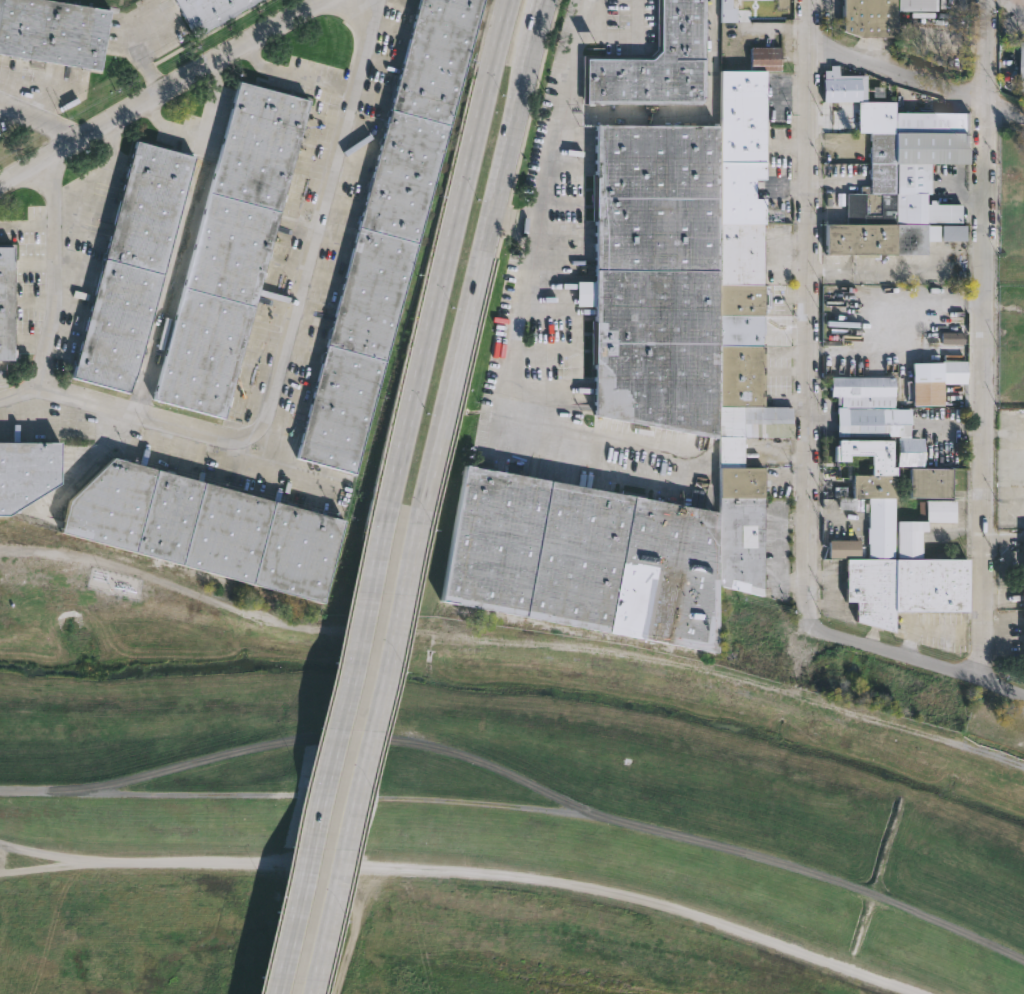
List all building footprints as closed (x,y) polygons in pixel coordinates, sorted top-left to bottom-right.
[(92,70),(0,54),(0,0),(44,0),(113,11),(106,54),(103,72),(92,70)] [(194,37),(173,0),(260,0),(194,37)] [(359,475),(485,0),(423,0),(299,458),(359,475)] [(657,48),(658,0),(704,0),(703,97),(701,100),(696,100),(696,103),(585,101),(585,57),(652,58),(657,48)] [(774,8),(774,0),(788,0),(788,8),(774,8)] [(841,31),(841,0),(937,0),(937,10),(896,10),(896,37),(857,37),(841,31)] [(762,70),(750,70),(750,46),(781,46),(780,70),(762,70)] [(825,101),(823,101),(823,79),(825,79),(824,65),(838,65),(839,75),(866,74),(867,100),(825,101)] [(717,585),(717,511),(718,438),(720,127),(720,72),(765,72),(764,176),(754,176),(754,196),(764,196),(763,406),(790,406),(790,408),(790,436),(742,436),(742,466),(763,466),(762,595),(717,585)] [(315,101),(230,420),(158,401),(244,82),(315,101)] [(786,92),(776,93),(777,102),(788,101),(786,92)] [(894,102),(894,112),(968,113),(967,165),(931,165),(930,194),(926,194),(926,203),(962,204),(962,226),(965,226),(964,242),(926,241),(926,256),(880,255),(880,259),(876,259),(876,255),(825,255),(825,224),(846,224),(846,207),(837,207),(837,193),(860,194),(860,186),(870,186),(870,133),(857,133),(857,102),(894,102)] [(596,414),(593,414),(594,365),(591,365),(591,320),(594,320),(594,306),(575,306),(576,281),(594,281),(595,220),(591,220),(591,174),(595,174),(595,126),(720,127),(718,438),(596,414)] [(74,378),(131,394),(197,158),(140,142),(74,378)] [(15,360),(15,246),(0,246),(0,360),(15,360)] [(894,355),(894,365),(896,365),(894,396),(902,396),(902,405),(892,404),(892,407),(909,408),(908,436),(920,437),(921,466),(878,463),(878,452),(866,452),(866,454),(857,454),(857,466),(832,466),(832,451),(834,451),(834,396),(827,396),(828,376),(847,376),(847,365),(851,366),(851,355),(894,355)] [(911,362),(942,361),(943,404),(912,405),(911,362)] [(966,384),(945,384),(944,361),(966,361),(966,384)] [(14,514),(0,514),(0,439),(67,439),(67,480),(14,514)] [(59,533),(68,501),(112,459),(344,521),(321,604),(59,533)] [(716,653),(439,601),(465,463),(717,511),(717,585),(716,653)] [(949,496),(907,496),(907,467),(949,467),(949,496)] [(850,497),(850,473),(893,474),(893,497),(894,497),(894,529),(894,558),(868,558),(868,546),(866,546),(866,527),(868,527),(868,497),(856,497),(850,497)] [(856,497),(856,509),(838,509),(838,497),(850,497),(856,497)] [(927,521),(919,521),(919,501),(926,501),(926,499),(954,499),(954,522),(927,522),(927,521)] [(921,529),(921,558),(896,558),(896,529),(896,521),(919,521),(927,521),(927,522),(927,529),(921,529)] [(858,557),(828,558),(828,539),(859,539),(859,557),(858,557)] [(894,632),(854,621),(854,601),(845,601),(845,558),(868,558),(894,558),(896,558),(921,558),(965,559),(964,611),(894,611),(894,632)]
